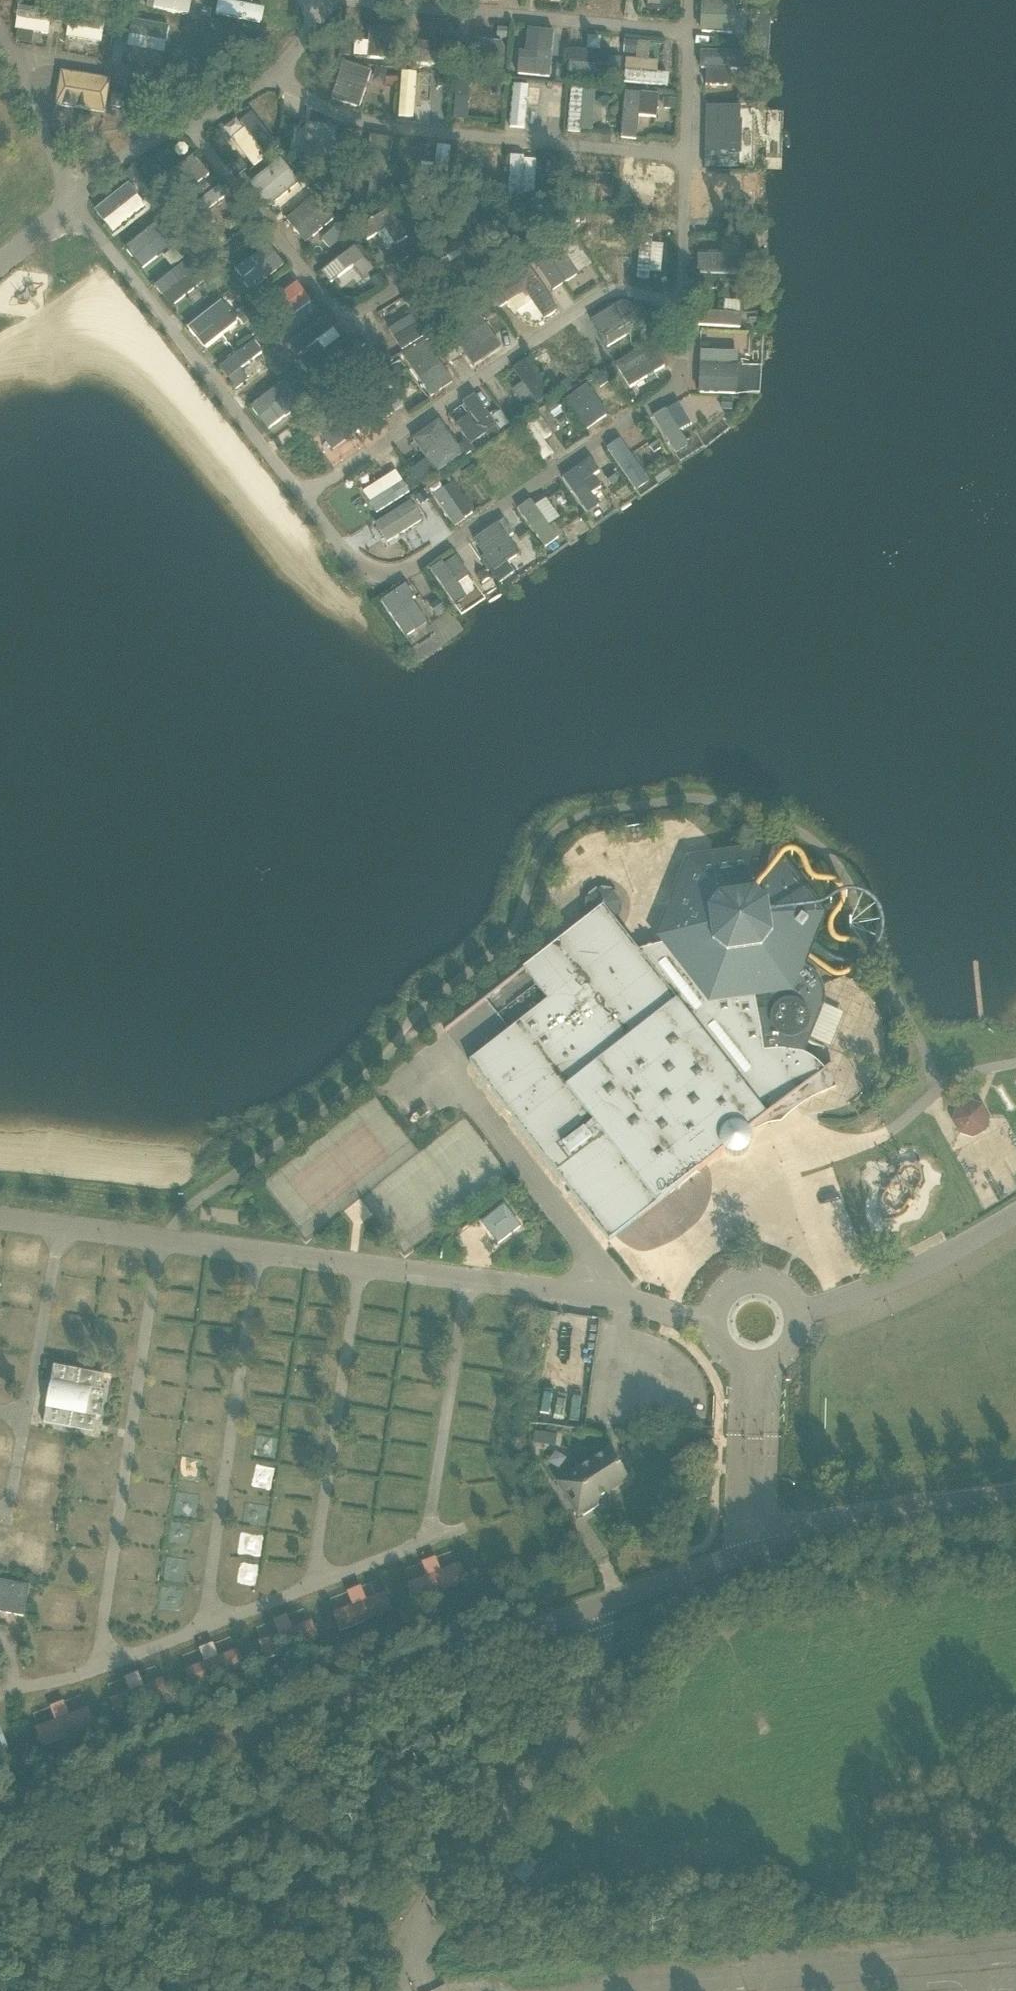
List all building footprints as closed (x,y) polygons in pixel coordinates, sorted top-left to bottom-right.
[(188,15),(191,0),(153,0),(152,7),(188,15)] [(700,32),(731,33),(731,1),(700,0),(700,32)] [(244,24),(246,7),(210,2),(208,19),(244,24)] [(48,35),(52,14),(17,8),(13,29),(48,35)] [(65,37),(101,44),(105,21),(69,14),(65,37)] [(163,55),(170,27),(132,17),(125,44),(163,55)] [(367,28),(367,42),(352,41),(352,58),(377,58),(378,28),(367,28)] [(518,52),(517,75),(551,76),(553,30),(525,29),(524,52),(518,52)] [(179,30),(178,44),(209,47),(211,32),(179,30)] [(257,53),(259,41),(229,38),(227,49),(257,53)] [(417,39),(414,63),(432,66),(435,42),(417,39)] [(505,41),(464,41),(463,66),(504,67),(505,41)] [(625,41),(624,53),(655,54),(655,42),(625,41)] [(569,50),(568,79),(607,79),(607,64),(593,63),(594,50),(569,50)] [(726,86),(728,51),(702,50),(701,85),(726,86)] [(669,72),(658,72),(659,60),(625,59),(624,83),(668,85),(669,72)] [(112,80),(63,73),(58,106),(107,114),(112,80)] [(468,119),(469,85),(454,84),(453,119),(468,119)] [(509,128),(540,129),(541,85),(511,84),(509,128)] [(593,132),(595,90),(570,89),(568,131),(593,132)] [(625,90),(620,137),(636,139),(639,116),(655,117),(658,94),(625,90)] [(703,105),(703,167),(738,168),(738,106),(703,105)] [(224,130),(253,166),(279,146),(250,110),(224,130)] [(332,120),(295,126),(300,165),(338,160),(332,120)] [(360,180),(384,185),(393,140),(369,135),(360,180)] [(433,145),(433,188),(448,189),(448,146),(433,145)] [(488,159),(474,158),(473,191),(502,192),(504,150),(488,149),(488,159)] [(180,198),(209,174),(192,154),(163,178),(180,198)] [(510,155),(509,195),(535,195),(536,156),(510,155)] [(268,206),(298,179),(279,158),(248,185),(268,206)] [(699,171),(700,197),(739,196),(739,170),(699,171)] [(630,180),(629,208),(673,209),(674,180),(630,180)] [(111,233),(146,205),(128,182),(92,209),(111,233)] [(213,221),(206,209),(226,198),(220,188),(190,205),(203,227),(213,221)] [(285,220),(305,242),(329,220),(309,198),(285,220)] [(365,241),(381,233),(389,249),(408,240),(392,208),(357,225),(365,241)] [(599,215),(598,254),(624,255),(625,215),(599,215)] [(141,269),(172,244),(155,223),(124,247),(141,269)] [(255,269),(241,280),(250,291),(284,264),(266,243),(247,259),(255,269)] [(649,272),(662,272),(662,244),(639,243),(638,279),(649,279),(649,272)] [(355,246),(321,271),(330,283),(352,267),(361,279),(373,270),(355,246)] [(697,254),(697,271),(735,272),(736,255),(697,254)] [(185,260),(152,284),(168,305),(201,282),(185,260)] [(493,287),(510,315),(522,308),(532,325),(557,311),(530,265),(493,287)] [(285,323),(312,299),(295,280),(268,305),(285,323)] [(220,300),(187,327),(204,348),(237,321),(220,300)] [(473,365),(500,347),(477,313),(450,332),(473,365)] [(739,326),(739,313),(701,313),(701,325),(739,326)] [(386,329),(400,352),(424,336),(409,314),(386,329)] [(301,365),(342,342),(327,317),(286,340),(301,365)] [(234,389),(248,380),(239,368),(263,351),(254,340),(217,365),(234,389)] [(429,397),(452,382),(424,341),(401,356),(429,397)] [(568,346),(555,353),(570,380),(583,373),(568,346)] [(651,347),(616,370),(632,393),(667,370),(651,347)] [(697,394),(736,395),(738,352),(698,351),(697,394)] [(510,368),(520,384),(511,390),(524,412),(548,396),(525,359),(510,368)] [(266,430),(301,404),(283,380),(248,407),(266,430)] [(575,392),(564,399),(583,430),(594,423),(575,392)] [(456,404),(464,418),(454,424),(467,446),(496,429),(476,393),(456,404)] [(687,447),(679,430),(691,424),(680,401),(653,414),(672,454),(687,447)] [(542,440),(551,434),(539,415),(520,428),(543,461),(552,455),(542,440)] [(633,491),(648,481),(619,438),(604,448),(633,491)] [(591,494),(604,486),(588,460),(561,476),(584,515),(598,506),(591,494)] [(360,491),(376,515),(410,492),(394,469),(360,491)] [(454,526),(473,512),(451,480),(431,494),(454,526)] [(373,520),(383,541),(423,524),(414,503),(373,520)] [(505,561),(518,553),(508,537),(512,535),(502,519),(471,539),(499,582),(513,573),(505,561)] [(830,1078),(826,1071),(832,1066),(831,1064),(824,1069),(814,1060),(802,1053),(821,1004),(822,995),(820,987),(817,979),(811,973),(801,966),(808,953),(812,939),(813,925),(812,910),(807,896),(800,883),(790,872),(778,863),(765,857),(751,853),(736,852),(721,855),(708,860),(695,868),(685,878),(682,882),(675,893),(670,904),(668,917),(668,930),(669,942),(638,950),(603,906),(523,969),(547,1000),(469,1061),(609,1240),(724,1150),(729,1154),(736,1156),(742,1155),(747,1151),(750,1145),(750,1138),(747,1132),(759,1123),(762,1120),(763,1115),(795,1101),(796,1103),(835,1087),(830,1078)] [(975,1097),(948,1115),(965,1140),(991,1122),(975,1097)] [(522,1229),(504,1207),(484,1223),(502,1247),(522,1229)] [(94,1433),(97,1417),(102,1418),(107,1392),(102,1391),(105,1375),(55,1366),(44,1424),(94,1433)] [(195,1386),(211,1387),(212,1372),(196,1371),(195,1386)] [(673,1415),(674,1378),(658,1377),(656,1415),(673,1415)] [(9,1390),(10,1381),(0,1379),(0,1389),(9,1390)] [(557,1482),(578,1514),(581,1512),(583,1516),(599,1506),(597,1502),(601,1500),(599,1498),(628,1480),(609,1450),(557,1482)] [(413,1601),(466,1581),(458,1561),(452,1564),(449,1555),(436,1560),(434,1557),(419,1562),(424,1576),(406,1583),(413,1601)] [(29,1585),(0,1579),(0,1611),(23,1616),(29,1585)] [(350,1605),(332,1612),(339,1631),(392,1610),(385,1592),(365,1599),(360,1585),(345,1591),(350,1605)] [(287,1615),(292,1626),(308,1620),(303,1609),(287,1615)] [(262,1652),(317,1638),(313,1621),(289,1627),(287,1618),(256,1625),(262,1652)] [(189,1687),(244,1669),(237,1649),(216,1656),(212,1643),(197,1648),(202,1663),(183,1669),(189,1687)] [(138,1672),(141,1683),(157,1679),(153,1667),(138,1672)] [(168,1698),(161,1678),(141,1685),(136,1672),(123,1677),(127,1690),(107,1697),(115,1717),(168,1698)] [(63,1700),(48,1706),(54,1719),(33,1728),(40,1745),(95,1723),(87,1705),(68,1713),(63,1700)]
